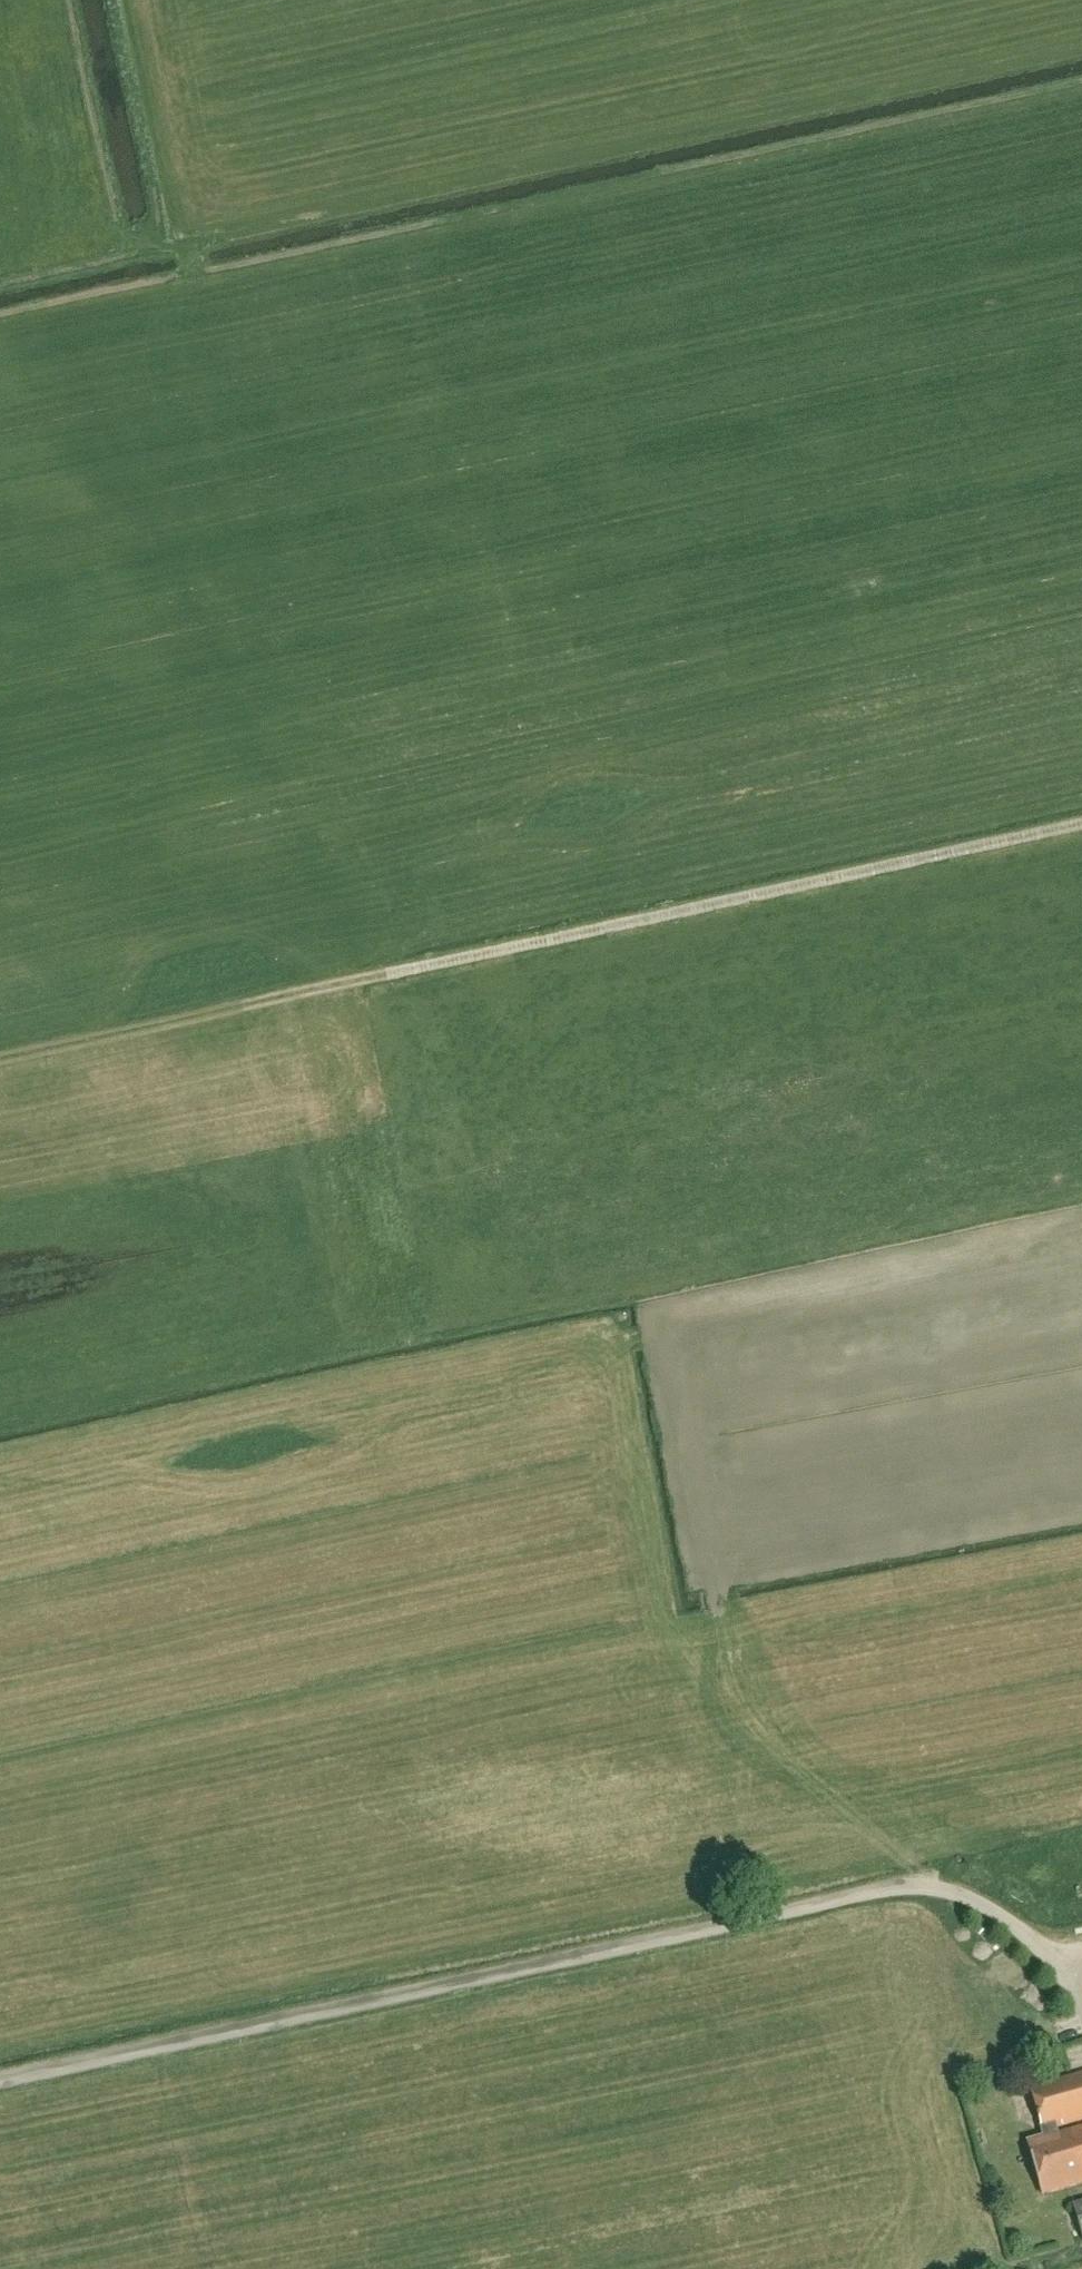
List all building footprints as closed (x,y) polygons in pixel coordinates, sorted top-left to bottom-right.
[(1029,2089),(1043,2139),(1028,2143),(1043,2196),(1081,2184),(1081,2127),(1057,2135),(1055,2128),(1081,2120),(1081,2073),(1029,2089)] [(1073,2205),(1081,2236),(1081,2203),(1073,2205)]
